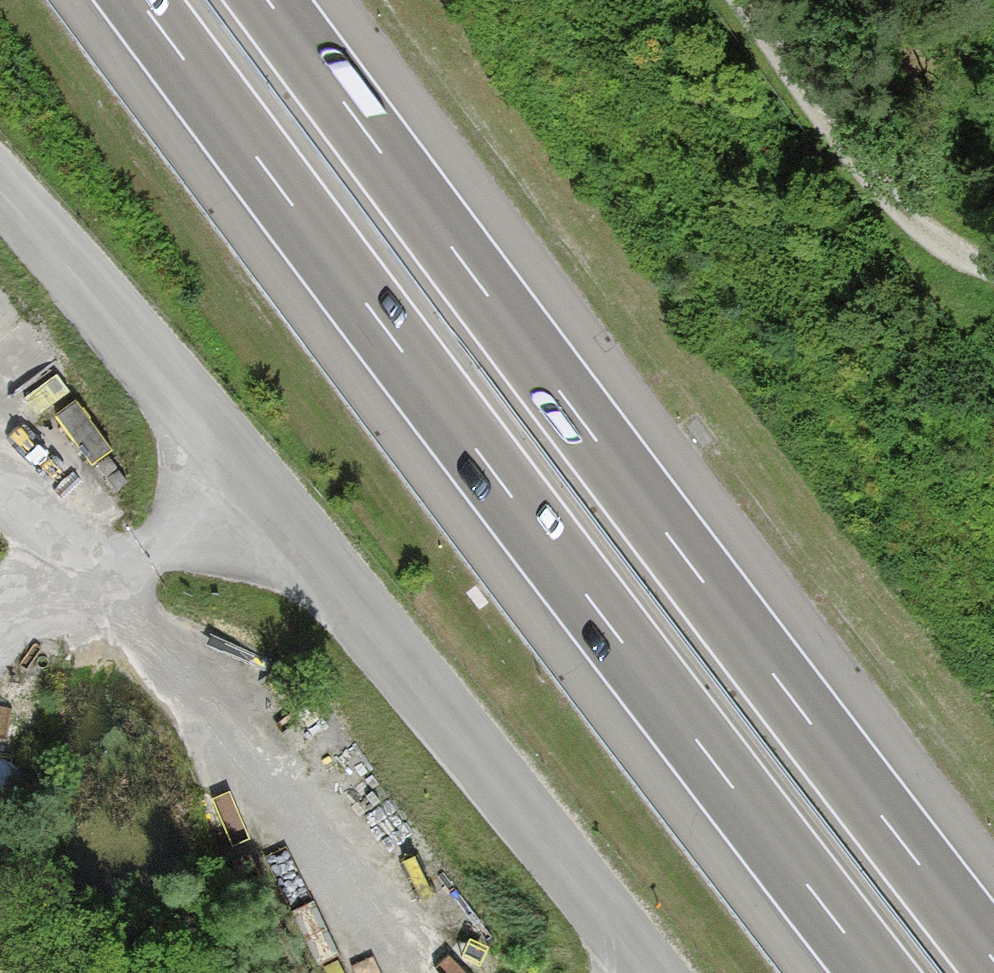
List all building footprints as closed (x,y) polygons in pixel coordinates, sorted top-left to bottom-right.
[(57,374),(24,398),(37,415),(70,391),(57,374)] [(76,400),(55,416),(93,466),(115,451),(76,400)] [(0,941),(0,972),(8,972),(0,941)]
